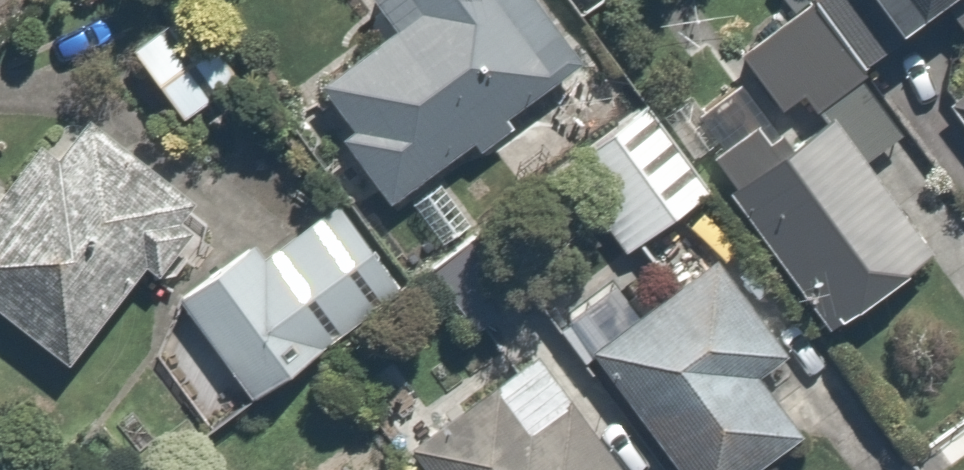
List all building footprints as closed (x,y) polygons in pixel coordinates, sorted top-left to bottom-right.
[(336,136),(396,227),(598,96),(536,0),(383,0),(406,36),(336,81),(362,119),(336,136)] [(581,18),(604,0),(567,0),(581,18)] [(739,58),(791,124),(816,103),(826,115),(920,41),(951,80),(963,69),(963,0),(782,0),(793,15),(739,58)] [(205,22),(137,64),(178,131),(246,89),(205,22)] [(70,368),(139,275),(164,293),(198,247),(183,236),(202,210),(71,113),(0,208),(0,316),(70,368)] [(655,118),(575,180),(636,258),(715,196),(655,118)] [(777,139),(723,179),(835,331),(936,256),(845,132),(798,167),(777,139)] [(252,241),(164,311),(243,409),(406,278),(356,215),(280,276),(252,241)] [(600,364),(669,469),(788,469),(817,452),(776,389),(803,371),(740,274),(600,364)] [(410,458),(419,469),(623,469),(538,360),(410,458)]
